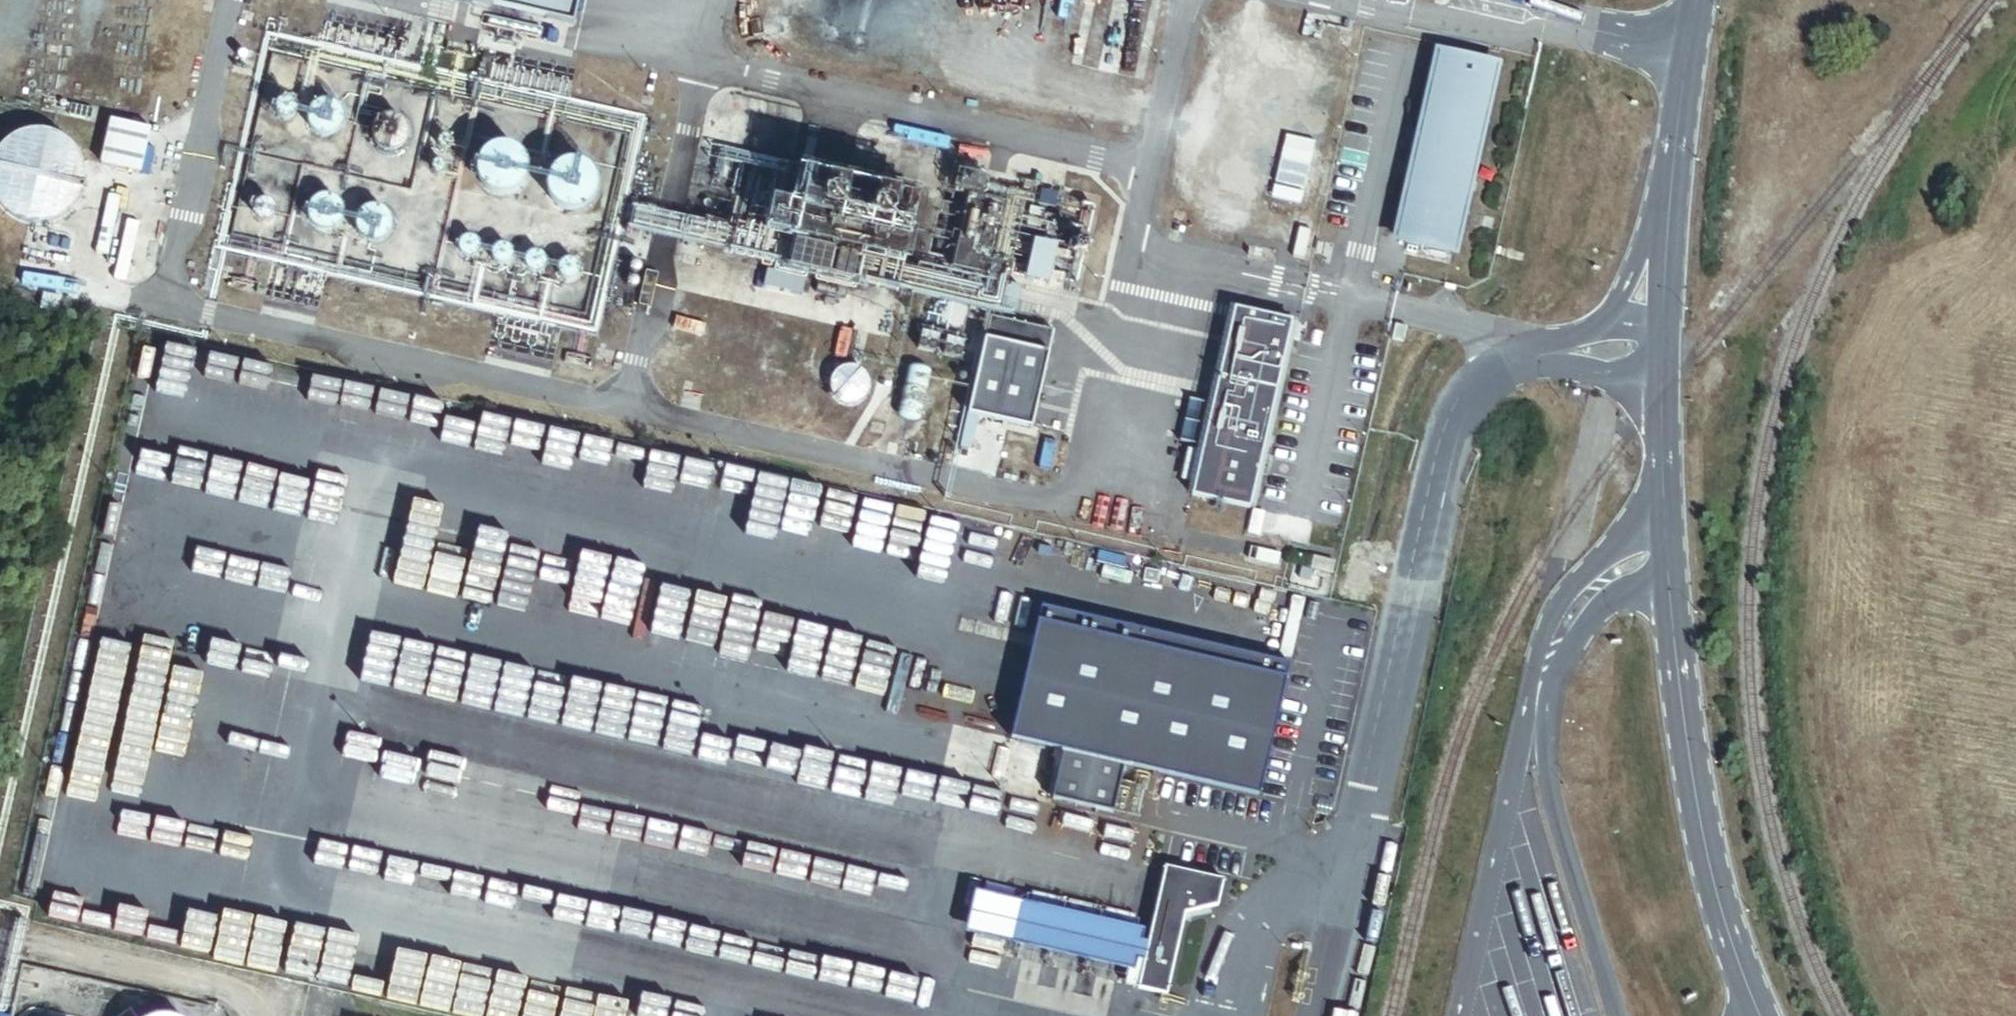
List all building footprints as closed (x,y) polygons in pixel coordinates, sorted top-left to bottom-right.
[(585,0),(472,0),(469,16),(577,39),(585,0)] [(1501,63),(1438,48),(1394,241),(1456,255),(1501,63)] [(1248,501),(1289,311),(1231,298),(1190,488),(1248,501)] [(1035,441),(1052,367),(986,352),(970,426),(1035,441)] [(1259,791),(1290,663),(1040,603),(1009,732),(1068,746),(1056,794),(1114,808),(1126,759),(1259,791)] [(1173,994),(1191,912),(1223,905),(1230,878),(1171,865),(1153,942),(1149,961),(1143,988),(1173,994)] [(1012,942),(1021,901),(977,890),(966,931),(1012,942)] [(1142,928),(1021,901),(1012,942),(1133,968),(1136,958),(1140,939),(1142,928)] [(1140,939),(1136,958),(1149,961),(1153,942),(1140,939)]
